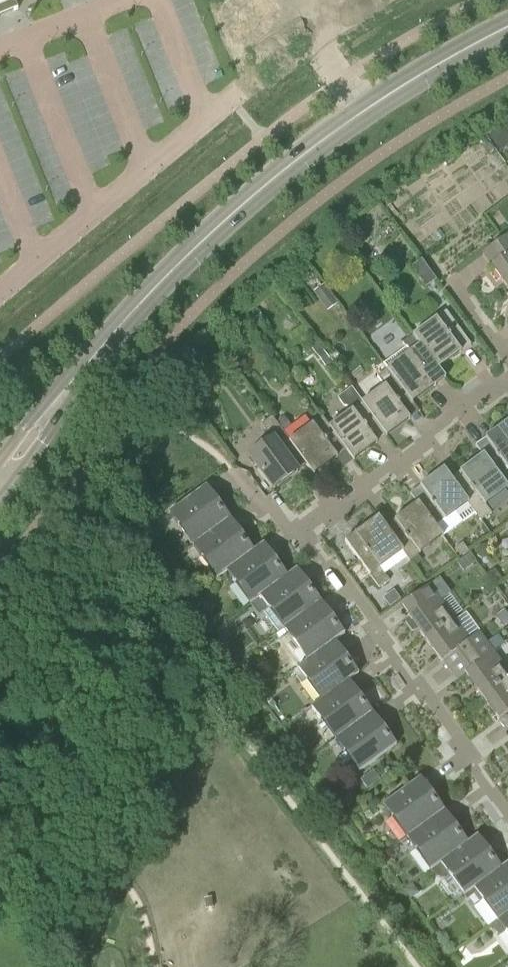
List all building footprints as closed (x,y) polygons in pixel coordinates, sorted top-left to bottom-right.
[(13,11),(14,12),(18,10),(15,1),(18,0),(0,0),(0,16),(13,11)] [(489,136),(500,152),(507,146),(507,122),(489,136)] [(507,290),(507,235),(498,243),(507,255),(490,267),(507,290)] [(411,267),(425,288),(436,281),(421,260),(411,267)] [(314,292),(327,312),(337,305),(323,285),(314,292)] [(446,313),(413,337),(437,370),(470,346),(446,313)] [(387,370),(386,370),(412,404),(445,380),(437,370),(413,337),(403,344),(406,348),(383,365),(387,370)] [(352,389),(351,389),(386,438),(419,414),(412,404),(386,370),(377,377),(384,388),(363,403),(352,389)] [(349,413),(329,428),(347,452),(354,462),(386,438),(351,389),(338,399),(349,413)] [(285,435),(276,423),(272,417),(261,425),(272,440),(249,457),(274,491),(307,466),(289,443),(284,436),(285,435)] [(284,417),(276,423),(285,435),(293,429),(284,417)] [(289,443),(307,466),(314,476),(347,452),(329,428),(322,419),(289,443)] [(483,456),(501,480),(507,475),(507,424),(476,447),(483,456)] [(483,456),(450,480),(481,521),(491,514),(486,506),(507,490),(501,480),(483,456)] [(410,495),(417,504),(435,529),(455,513),(462,523),(475,513),(480,521),(481,521),(450,480),(443,471),(410,495)] [(169,514),(192,547),(229,519),(205,487),(169,514)] [(385,529),(402,552),(413,568),(422,561),(418,555),(442,538),(435,529),(417,504),(385,529)] [(217,580),(226,573),(253,552),(229,519),(192,547),(217,580)] [(402,552),(385,529),(378,519),(345,543),(379,589),(389,582),(380,569),(402,552)] [(250,605),(259,598),(286,578),(262,545),(253,552),(226,573),(250,605)] [(283,630),(319,603),(296,571),(286,578),(259,598),(267,609),(263,612),(279,633),(283,630)] [(417,631),(424,640),(453,619),(440,602),(450,595),(451,594),(440,579),(416,596),(400,608),(408,618),(409,620),(406,624),(412,633),(417,631)] [(283,630),(307,663),(334,643),(344,636),(319,603),(283,630)] [(457,651),(464,660),(486,644),(479,635),(469,642),(453,619),(424,640),(441,663),(457,651)] [(297,670),(321,702),(348,682),(358,675),(334,643),(307,663),(297,670)] [(481,697),(507,678),(507,674),(486,644),(464,660),(471,669),(464,674),(481,697)] [(481,697),(499,721),(507,714),(507,678),(481,697)] [(311,710),(335,742),(372,714),(348,682),(321,702),(311,710)] [(372,714),(335,742),(359,774),(396,747),(372,714)] [(383,806),(407,838),(443,811),(420,779),(383,806)] [(431,871),(432,871),(468,844),(443,811),(407,838),(431,871)] [(468,844),(432,871),(437,877),(445,879),(449,876),(464,897),(473,890),(505,866),(493,850),(489,853),(478,836),(468,844)] [(497,922),(507,914),(507,864),(505,866),(473,890),(497,922)] [(507,937),(507,914),(497,922),(507,937)]
